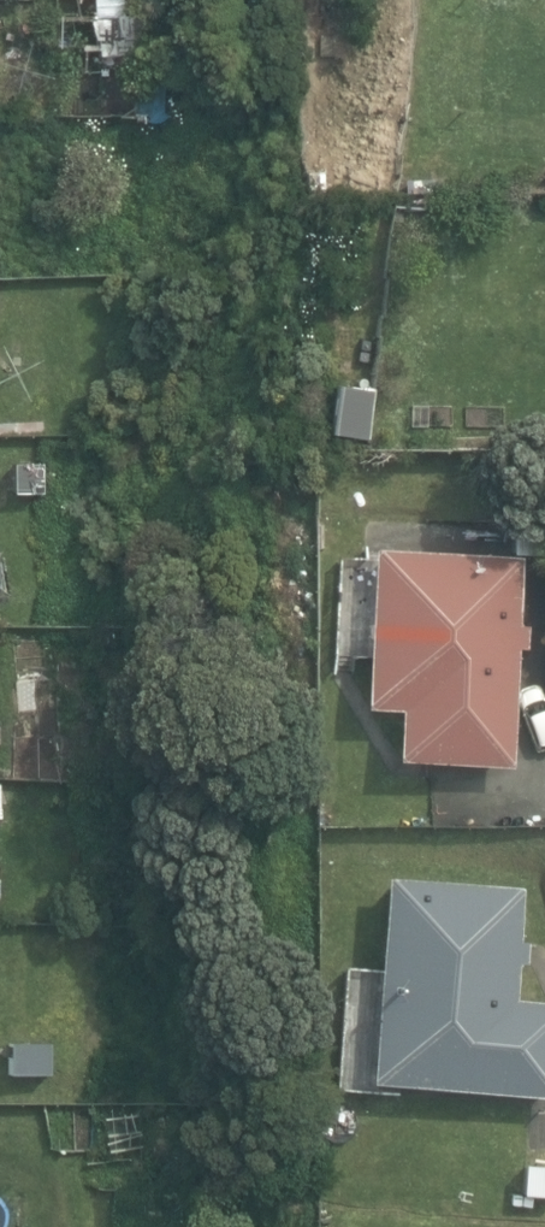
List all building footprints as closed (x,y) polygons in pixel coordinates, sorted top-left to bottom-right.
[(9,489),(51,489),(52,458),(9,458),(9,489)] [(544,553),(544,522),(514,522),(514,553),(544,553)] [(508,764),(525,557),(379,545),(366,702),(404,706),(400,755),(508,764)] [(57,718),(57,684),(5,683),(5,717),(57,718)] [(382,876),(369,1078),(544,1089),(544,1005),(509,1003),(517,884),(382,876)] [(11,1073),(54,1073),(54,1038),(12,1038),(11,1073)] [(524,1165),(523,1196),(544,1197),(544,1166),(524,1165)]
